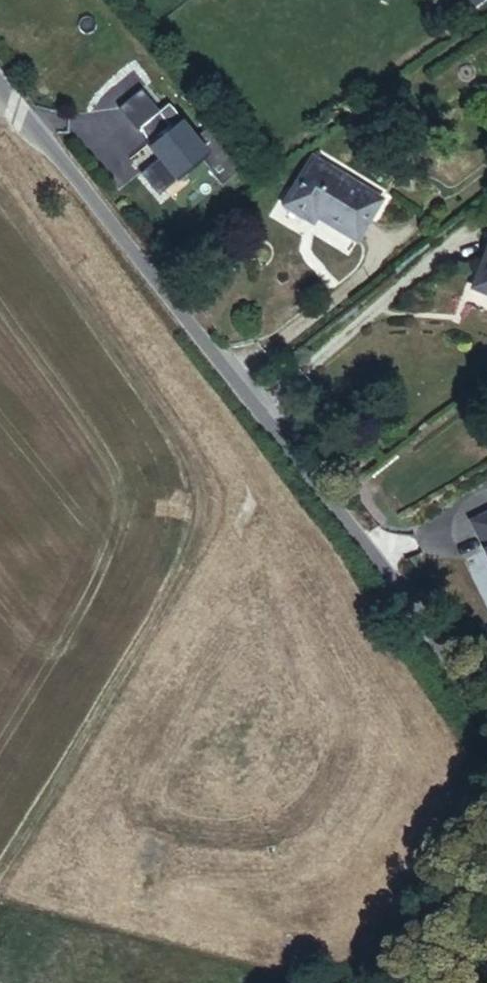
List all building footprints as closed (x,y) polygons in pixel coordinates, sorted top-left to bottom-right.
[(247,171),(215,134),(204,143),(183,117),(173,126),(164,115),(147,130),(160,144),(155,148),(163,158),(151,168),(171,192),(183,182),(206,162),(228,187),(247,171)] [(367,235),(391,193),(318,157),(289,209),(318,224),(323,215),(367,235)] [(484,245),(470,289),(486,295),(486,246),(484,245)] [(469,516),(486,550),(486,506),(469,516)]
